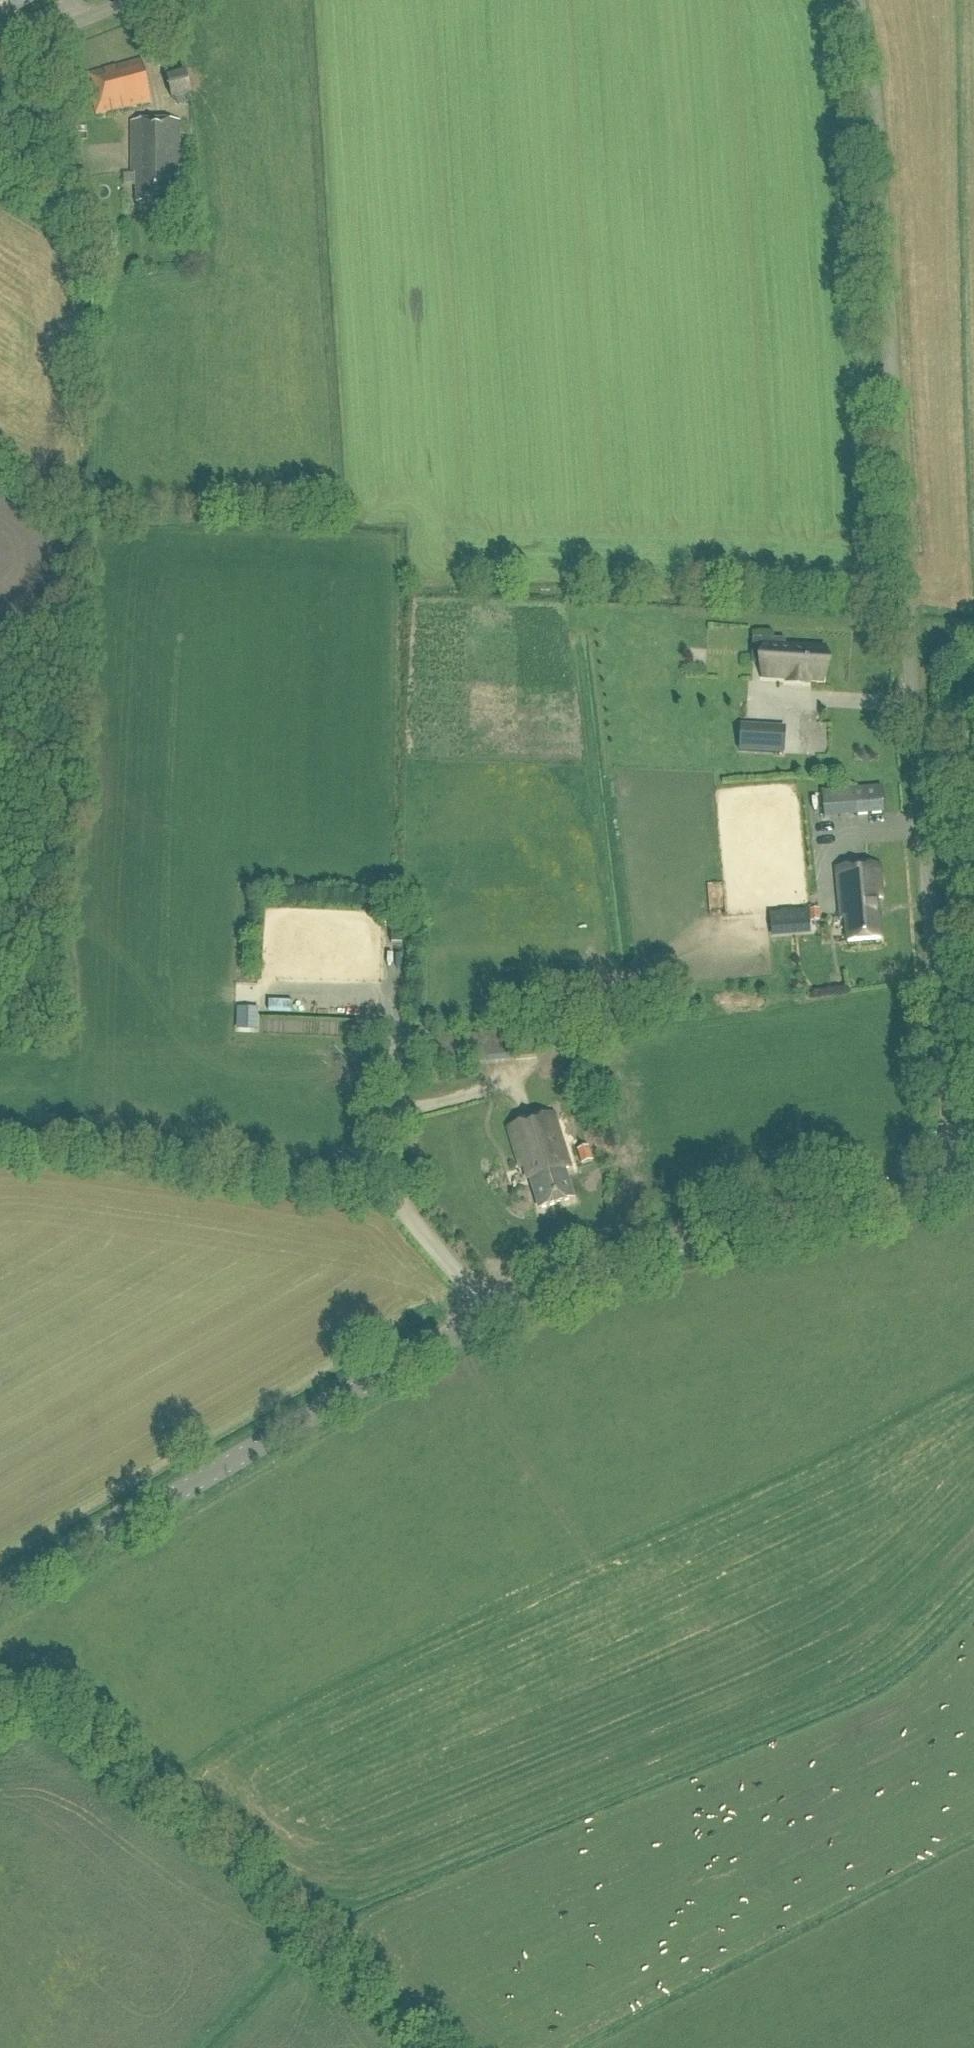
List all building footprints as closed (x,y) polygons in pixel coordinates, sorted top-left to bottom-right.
[(14,22),(11,17),(37,2),(36,0),(0,0),(0,30),(14,22)] [(151,105),(141,60),(87,76),(96,119),(151,105)] [(186,75),(167,80),(171,100),(175,99),(178,105),(189,102),(189,95),(190,95),(186,75)] [(180,170),(179,124),(131,125),(131,177),(136,176),(136,204),(178,204),(177,170),(180,170)] [(767,643),(766,659),(765,658),(764,679),(788,680),(787,683),(808,684),(808,682),(821,682),(823,650),(783,648),(784,643),(767,643)] [(741,728),(739,753),(760,754),(783,755),(785,731),(761,730),(741,728)] [(855,792),(856,818),(885,816),(883,790),(855,792)] [(846,919),(847,944),(877,942),(875,900),(882,899),(880,868),(836,871),(840,920),(846,919)] [(820,924),(819,911),(810,912),(811,924),(820,924)] [(810,933),(808,912),(770,916),(772,936),(810,933)] [(440,1069),(516,1062),(538,1060),(535,1030),(437,1039),(440,1069)] [(554,1117),(507,1131),(519,1169),(522,1168),(526,1181),(530,1180),(540,1212),(574,1201),(564,1171),(572,1169),(554,1117)] [(582,1166),(592,1163),(588,1149),(578,1152),(582,1166)]
